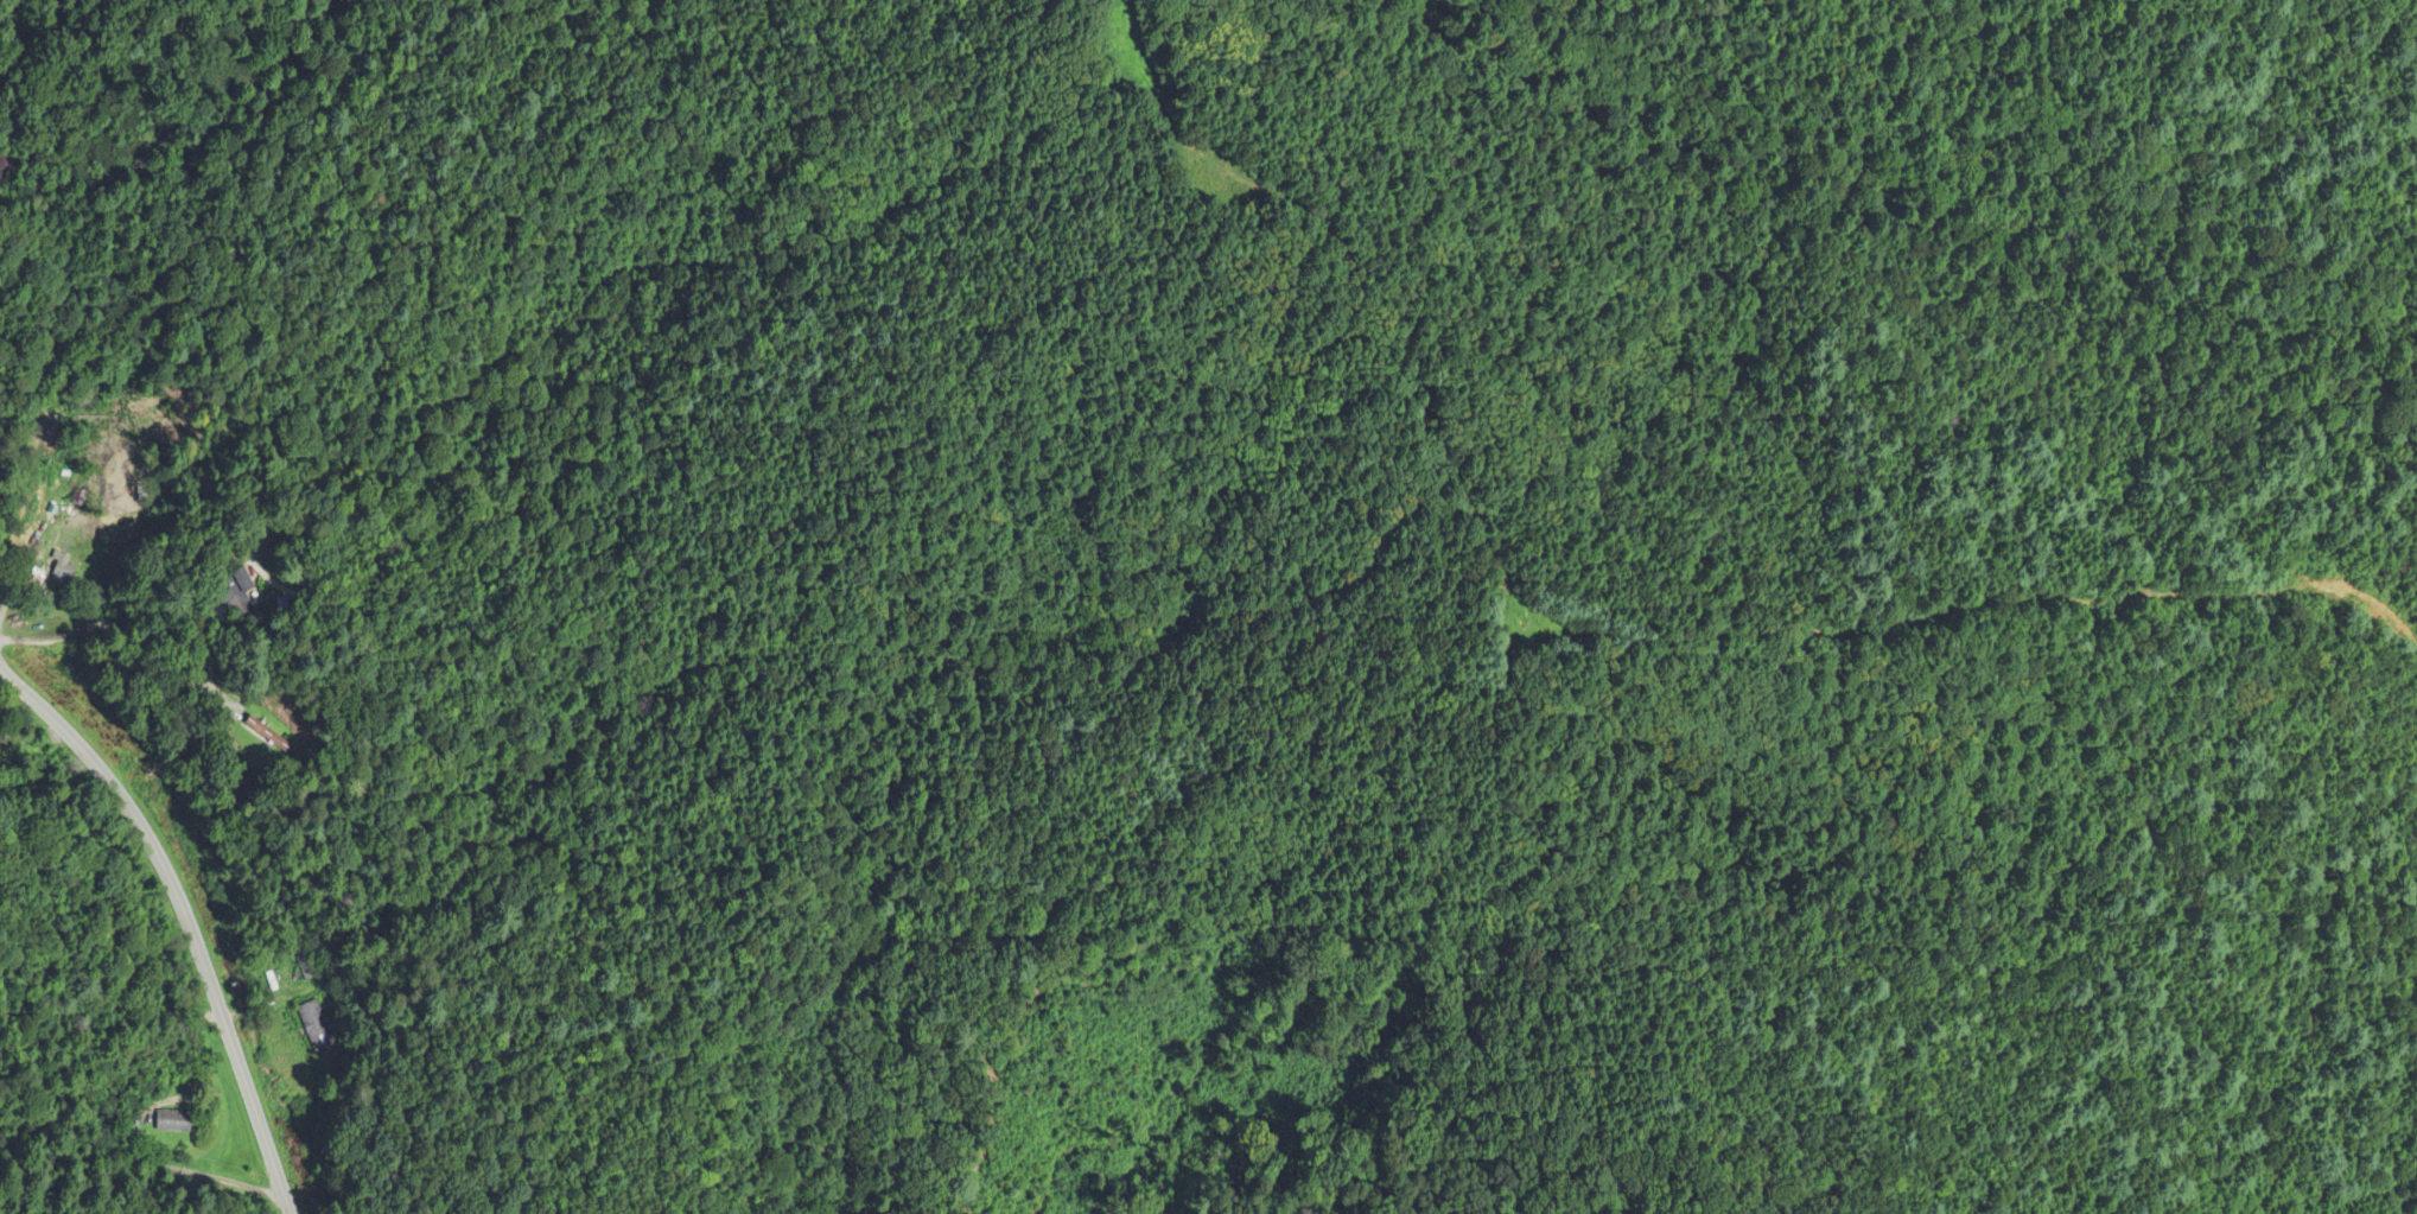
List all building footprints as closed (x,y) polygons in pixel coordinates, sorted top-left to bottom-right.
[(20,190),(20,156),(0,156),(0,190),(20,190)] [(86,493),(76,492),(74,505),(84,507),(86,493)] [(52,560),(58,563),(51,579),(69,586),(79,563),(55,553),(52,560)] [(239,621),(260,604),(233,572),(219,584),(224,589),(217,595),(239,621)] [(88,696),(92,690),(72,674),(68,680),(88,696)] [(295,743),(252,716),(245,726),(289,753),(295,743)] [(314,1054),(334,1048),(319,1001),(299,1008),(314,1054)] [(195,1112),(159,1112),(158,1133),(195,1133),(195,1112)]
